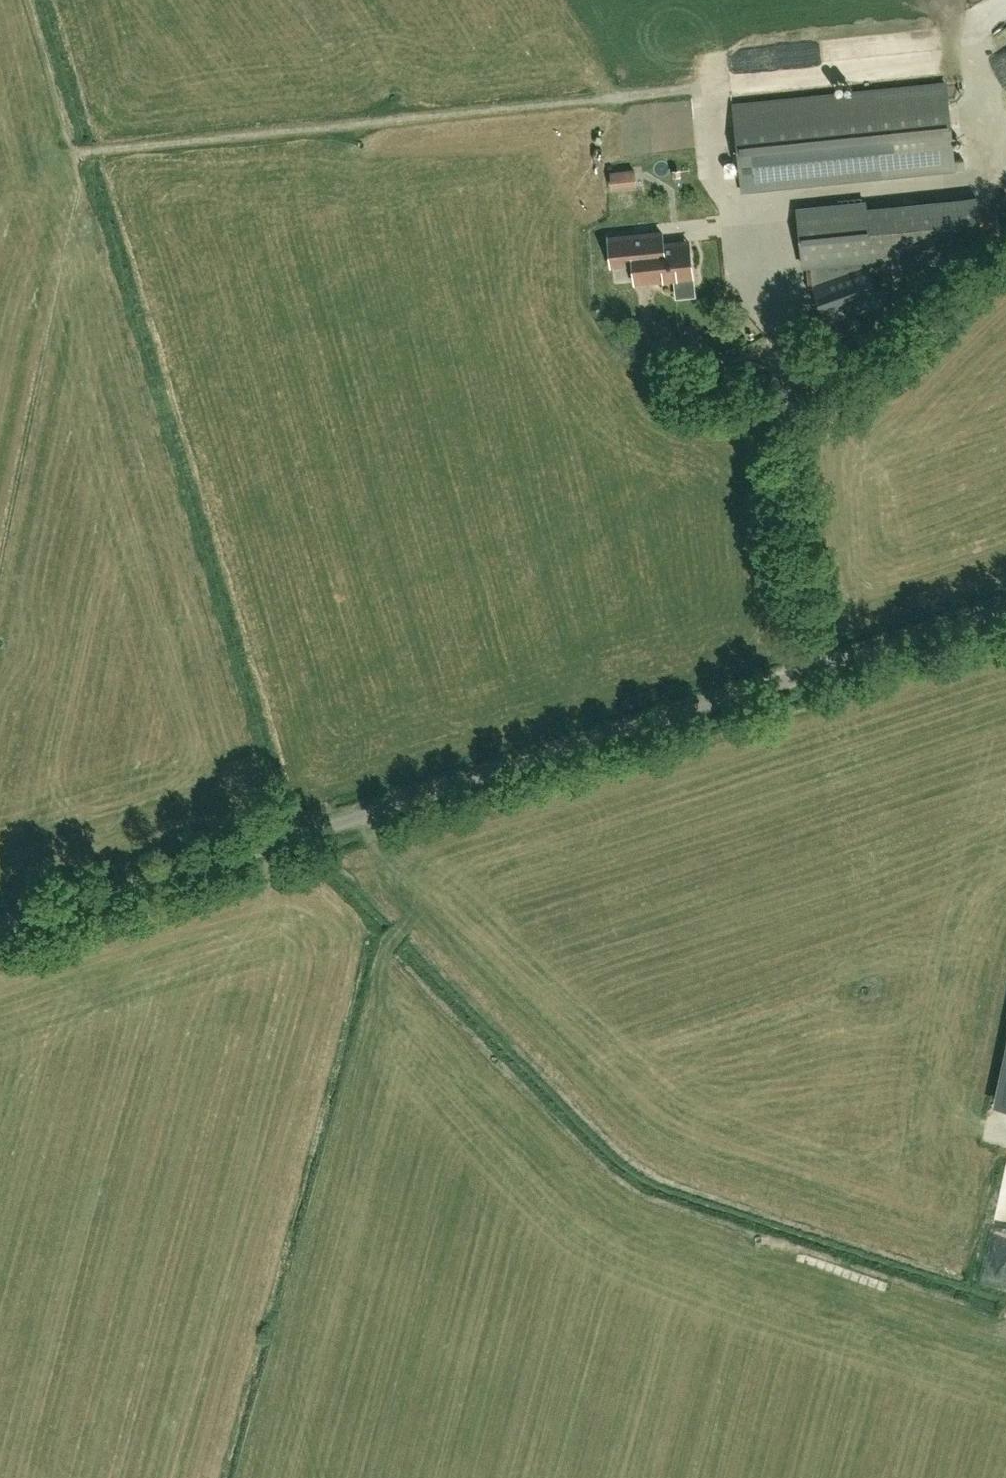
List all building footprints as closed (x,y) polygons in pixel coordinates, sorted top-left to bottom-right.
[(947,84),(733,105),(742,190),(955,168),(947,84)] [(618,185),(644,184),(643,167),(617,168),(618,185)] [(834,282),(832,262),(981,247),(976,198),(866,209),(865,202),(797,209),(803,265),(806,265),(808,287),(814,287),(827,324),(883,304),(870,269),(834,282)] [(662,244),(661,232),(609,237),(611,265),(633,263),(635,282),(692,276),(688,241),(662,244)] [(993,1102),(1005,1105),(1005,1042),(993,1102)]
